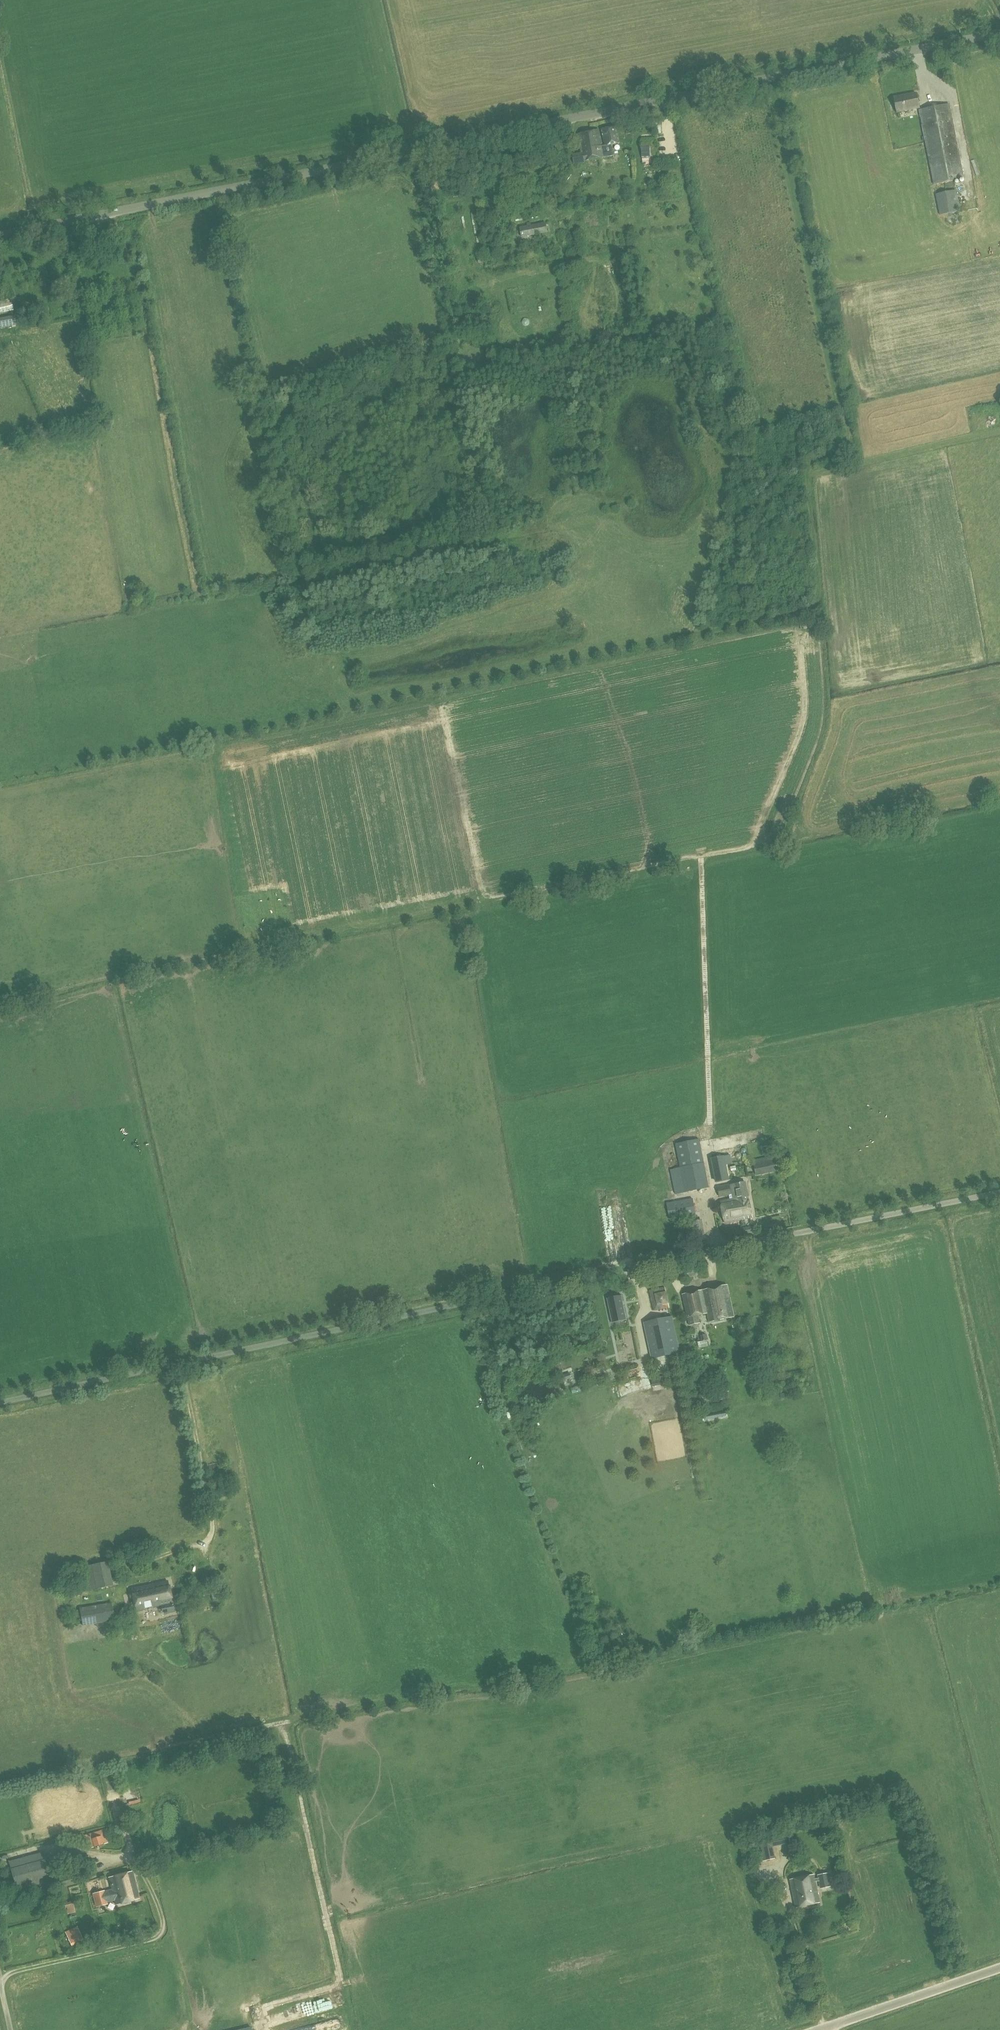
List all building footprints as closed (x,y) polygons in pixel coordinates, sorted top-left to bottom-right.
[(917,92),(894,96),(897,113),(920,108),(917,92)] [(920,110),(933,179),(934,184),(964,178),(950,104),(920,110)] [(612,145),(620,143),(616,127),(602,130),(605,145),(602,146),(599,130),(579,135),(582,151),(573,153),(575,164),(614,156),(612,145)] [(657,158),(657,138),(643,138),(642,159),(657,158)] [(936,193),(940,215),(961,211),(957,190),(936,193)] [(546,224),(521,229),(522,235),(548,231),(547,227),(546,224)] [(710,304),(710,293),(701,293),(700,304),(710,304)] [(14,310),(11,299),(0,302),(0,313),(14,310)] [(17,325),(16,315),(0,318),(0,328),(17,325)] [(671,1170),(676,1194),(710,1187),(700,1139),(675,1144),(680,1167),(671,1170)] [(711,1158),(716,1182),(730,1179),(725,1155),(711,1158)] [(772,1160),(754,1164),(757,1175),(774,1171),(773,1166),(772,1160)] [(725,1223),(753,1217),(746,1182),(732,1185),(732,1184),(718,1187),(720,1196),(730,1195),(731,1199),(721,1201),(725,1223)] [(693,1198),(668,1202),(671,1220),(676,1219),(677,1221),(696,1218),(693,1198)] [(693,1242),(705,1240),(701,1220),(689,1222),(693,1242)] [(710,1322),(735,1316),(728,1285),(683,1294),(689,1325),(699,1323),(698,1315),(708,1313),(710,1322)] [(665,1287),(650,1290),(654,1312),(669,1308),(665,1287)] [(612,1323),(627,1320),(622,1295),(607,1298),(612,1323)] [(671,1317),(645,1322),(653,1357),(678,1352),(671,1317)] [(697,1336),(699,1348),(709,1346),(707,1334),(697,1336)] [(699,1376),(702,1388),(709,1386),(707,1375),(699,1376)] [(211,1474),(212,1484),(228,1481),(226,1471),(211,1474)] [(82,1575),(85,1591),(114,1586),(108,1561),(86,1566),(88,1574),(82,1575)] [(161,1605),(163,1613),(175,1611),(168,1581),(132,1588),(136,1611),(161,1605)] [(202,1588),(204,1595),(216,1593),(215,1586),(202,1588)] [(80,1608),(83,1626),(114,1620),(111,1601),(80,1608)] [(294,1795),(287,1796),(289,1807),(296,1806),(294,1795)] [(86,1834),(90,1848),(108,1843),(104,1829),(86,1834)] [(763,1860),(771,1859),(768,1843),(790,1839),(788,1830),(758,1836),(763,1860)] [(11,1869),(18,1893),(52,1883),(45,1858),(11,1869)] [(116,1904),(140,1898),(133,1871),(109,1877),(112,1890),(105,1892),(104,1890),(93,1893),(96,1906),(108,1903),(107,1902),(114,1900),(116,1904)] [(815,1875),(790,1880),(796,1907),(820,1902),(816,1882),(820,1881),(821,1888),(831,1886),(828,1873),(819,1875),(819,1878),(815,1878),(815,1875)] [(56,1905),(59,1916),(75,1911),(73,1901),(56,1905)] [(68,1935),(72,1945),(83,1940),(79,1930),(68,1935)] [(303,2007),(270,2019),(274,2027),(299,2018),(297,2012),(304,2009),(303,2007)] [(354,2029),(349,2021),(342,2025),(344,2029),(352,2029),(354,2029)]
